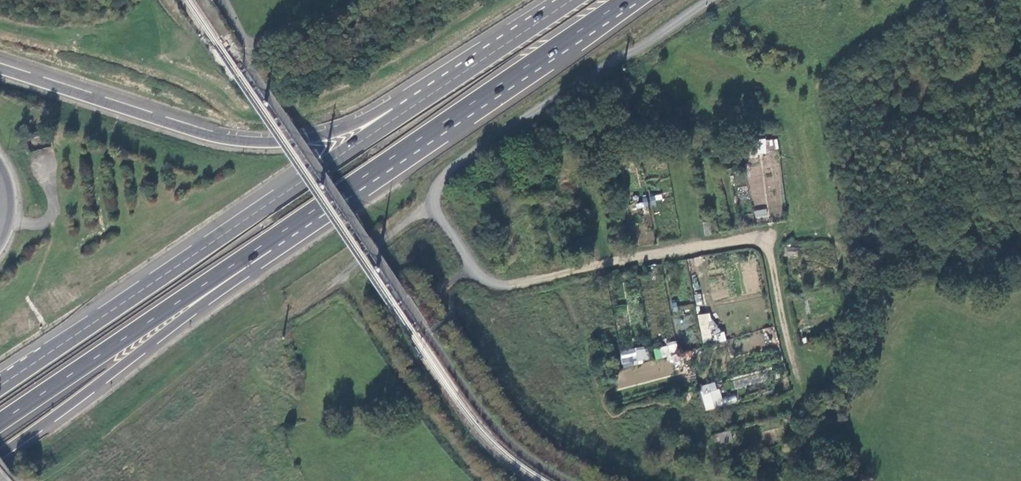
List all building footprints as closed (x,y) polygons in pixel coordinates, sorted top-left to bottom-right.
[(777,138),(756,140),(757,153),(778,151),(777,138)] [(573,206),(562,207),(562,215),(573,214),(573,206)] [(754,210),(755,218),(767,217),(767,209),(754,210)] [(637,236),(630,238),(632,249),(639,248),(637,236)] [(726,340),(724,331),(715,333),(711,312),(697,315),(702,344),(726,340)] [(619,351),(622,366),(648,361),(645,346),(619,351)] [(802,348),(804,358),(814,355),(812,346),(802,348)] [(789,380),(779,383),(781,390),(792,387),(789,380)] [(718,392),(711,394),(715,408),(722,406),(718,392)] [(789,422),(800,418),(798,412),(787,415),(789,422)] [(729,431),(717,434),(720,443),(732,440),(729,431)]
